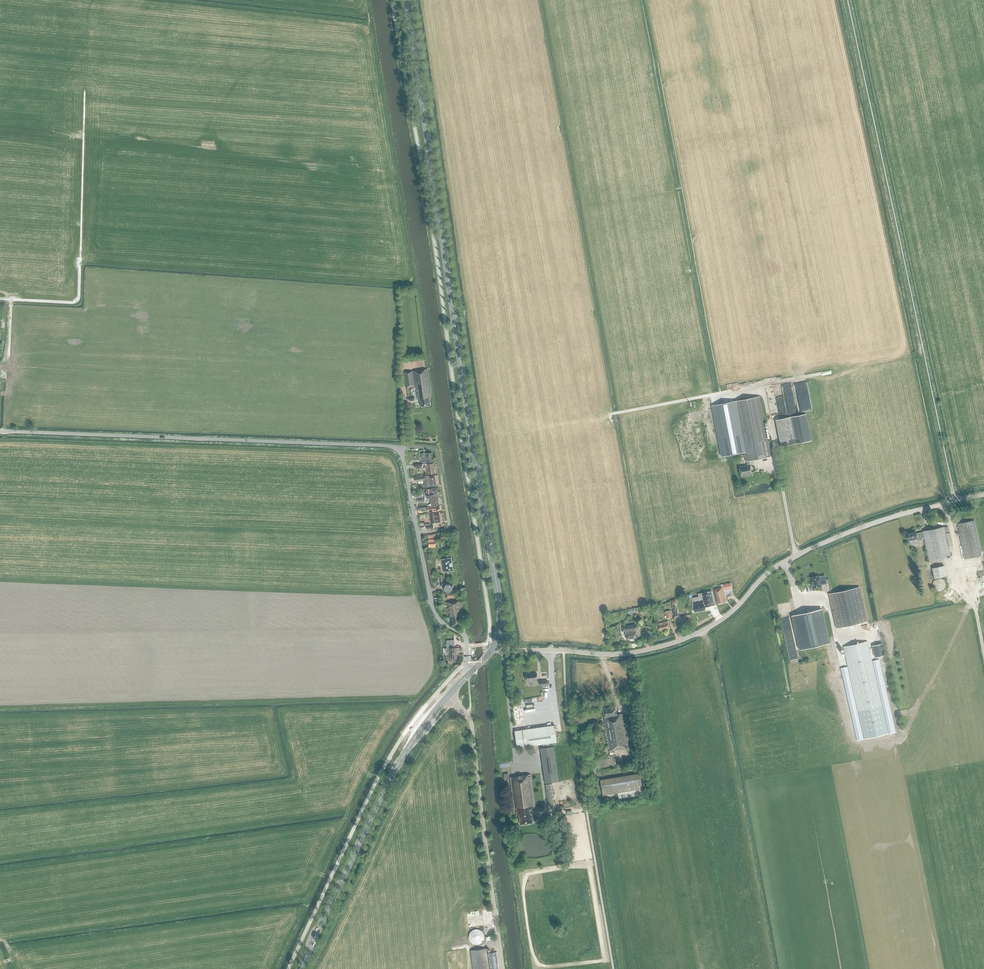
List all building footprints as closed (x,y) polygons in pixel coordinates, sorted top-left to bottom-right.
[(431,392),(427,369),(403,373),(406,388),(415,387),(417,397),(414,398),(414,397),(409,398),(409,402),(415,401),(415,400),(420,400),(421,407),(430,406),(429,399),(430,398),(430,394),(431,394),(430,392),(431,392)] [(787,393),(784,393),(785,401),(779,402),(781,415),(797,412),(792,385),(785,386),(787,393)] [(774,386),(767,387),(772,414),(780,413),(776,394),(774,395),(773,389),(775,389),(774,386)] [(770,456),(759,397),(734,401),(746,461),(747,465),(739,467),(741,476),(747,475),(747,473),(751,472),(750,465),(749,465),(749,461),(770,456)] [(812,440),(806,414),(791,417),(796,443),(812,440)] [(795,443),(790,417),(775,420),(781,446),(795,443)] [(433,461),(432,452),(426,453),(421,454),(422,462),(427,462),(433,461)] [(434,473),(433,463),(427,464),(427,463),(415,465),(415,469),(422,468),(423,468),(427,468),(428,474),(434,473)] [(428,477),(428,475),(423,476),(423,477),(415,478),(415,482),(424,480),(425,487),(430,487),(430,486),(436,486),(435,476),(428,477)] [(430,498),(431,506),(439,505),(438,497),(430,498)] [(440,522),(439,513),(430,514),(431,524),(440,522)] [(981,556),(974,521),(958,524),(966,559),(981,556)] [(949,533),(948,527),(945,528),(944,527),(923,532),(916,534),(916,533),(916,532),(907,534),(909,541),(917,539),(918,541),(924,539),(925,542),(929,561),(951,556),(948,546),(946,534),(949,533)] [(453,570),(451,558),(442,559),(444,572),(453,570)] [(946,575),(944,565),(931,567),(934,578),(946,575)] [(828,579),(826,579),(825,575),(819,576),(819,575),(810,577),(812,589),(822,587),(821,585),(829,583),(828,579)] [(452,586),(449,584),(446,584),(444,587),(444,591),(447,593),(449,592),(451,592),(452,589),(452,586)] [(725,601),(722,587),(714,589),(718,603),(725,601)] [(837,628),(866,621),(858,587),(828,594),(837,628)] [(715,605),(712,591),(702,593),(703,600),(692,602),(694,612),(705,610),(705,607),(715,605)] [(462,614),(461,600),(446,602),(447,605),(448,605),(448,608),(447,608),(448,614),(449,614),(450,618),(451,618),(452,625),(455,625),(456,627),(462,626),(461,624),(460,616),(462,616),(462,614)] [(829,643),(821,609),(792,616),(800,650),(829,643)] [(692,623),(690,615),(680,617),(682,626),(686,625),(686,624),(692,623)] [(670,629),(668,621),(658,624),(660,631),(666,629),(666,630),(670,629)] [(638,629),(637,624),(622,627),(623,631),(625,631),(627,639),(637,638),(635,629),(638,629)] [(882,706),(871,657),(867,641),(843,647),(858,712),(882,706)] [(454,648),(454,644),(447,644),(447,648),(449,648),(449,659),(453,659),(454,659),(454,658),(456,658),(456,651),(461,651),(461,648),(454,648)] [(537,681),(537,673),(526,674),(526,681),(530,681),(530,682),(537,681)] [(617,715),(615,706),(603,709),(605,724),(604,724),(609,750),(629,747),(623,714),(617,715)] [(557,742),(554,725),(514,731),(517,748),(543,744),(543,748),(540,748),(545,783),(558,781),(553,746),(549,747),(549,743),(557,742)] [(643,788),(640,773),(600,780),(603,795),(617,793),(618,799),(644,795),(643,788)] [(517,808),(518,815),(519,815),(520,824),(533,822),(533,819),(532,813),(530,813),(529,809),(530,809),(533,808),(535,808),(530,774),(510,777),(510,780),(514,809),(517,808)] [(555,804),(552,784),(546,785),(548,805),(555,804)] [(477,929),(476,929),(475,929),(474,929),(473,930),(472,930),(472,931),(471,931),(470,932),(470,933),(469,934),(469,935),(469,936),(469,937),(469,938),(469,939),(469,940),(470,941),(471,942),(471,943),(472,943),(474,944),(475,944),(476,945),(477,945),(478,944),(479,944),(480,944),(481,943),(482,942),(483,941),(484,939),(484,938),(484,937),(484,936),(484,935),(483,934),(483,933),(482,932),(482,931),(481,931),(481,930),(480,930),(479,929),(478,929),(477,929)] [(487,948),(470,951),(473,968),(489,968),(486,950),(487,950),(487,948)]
